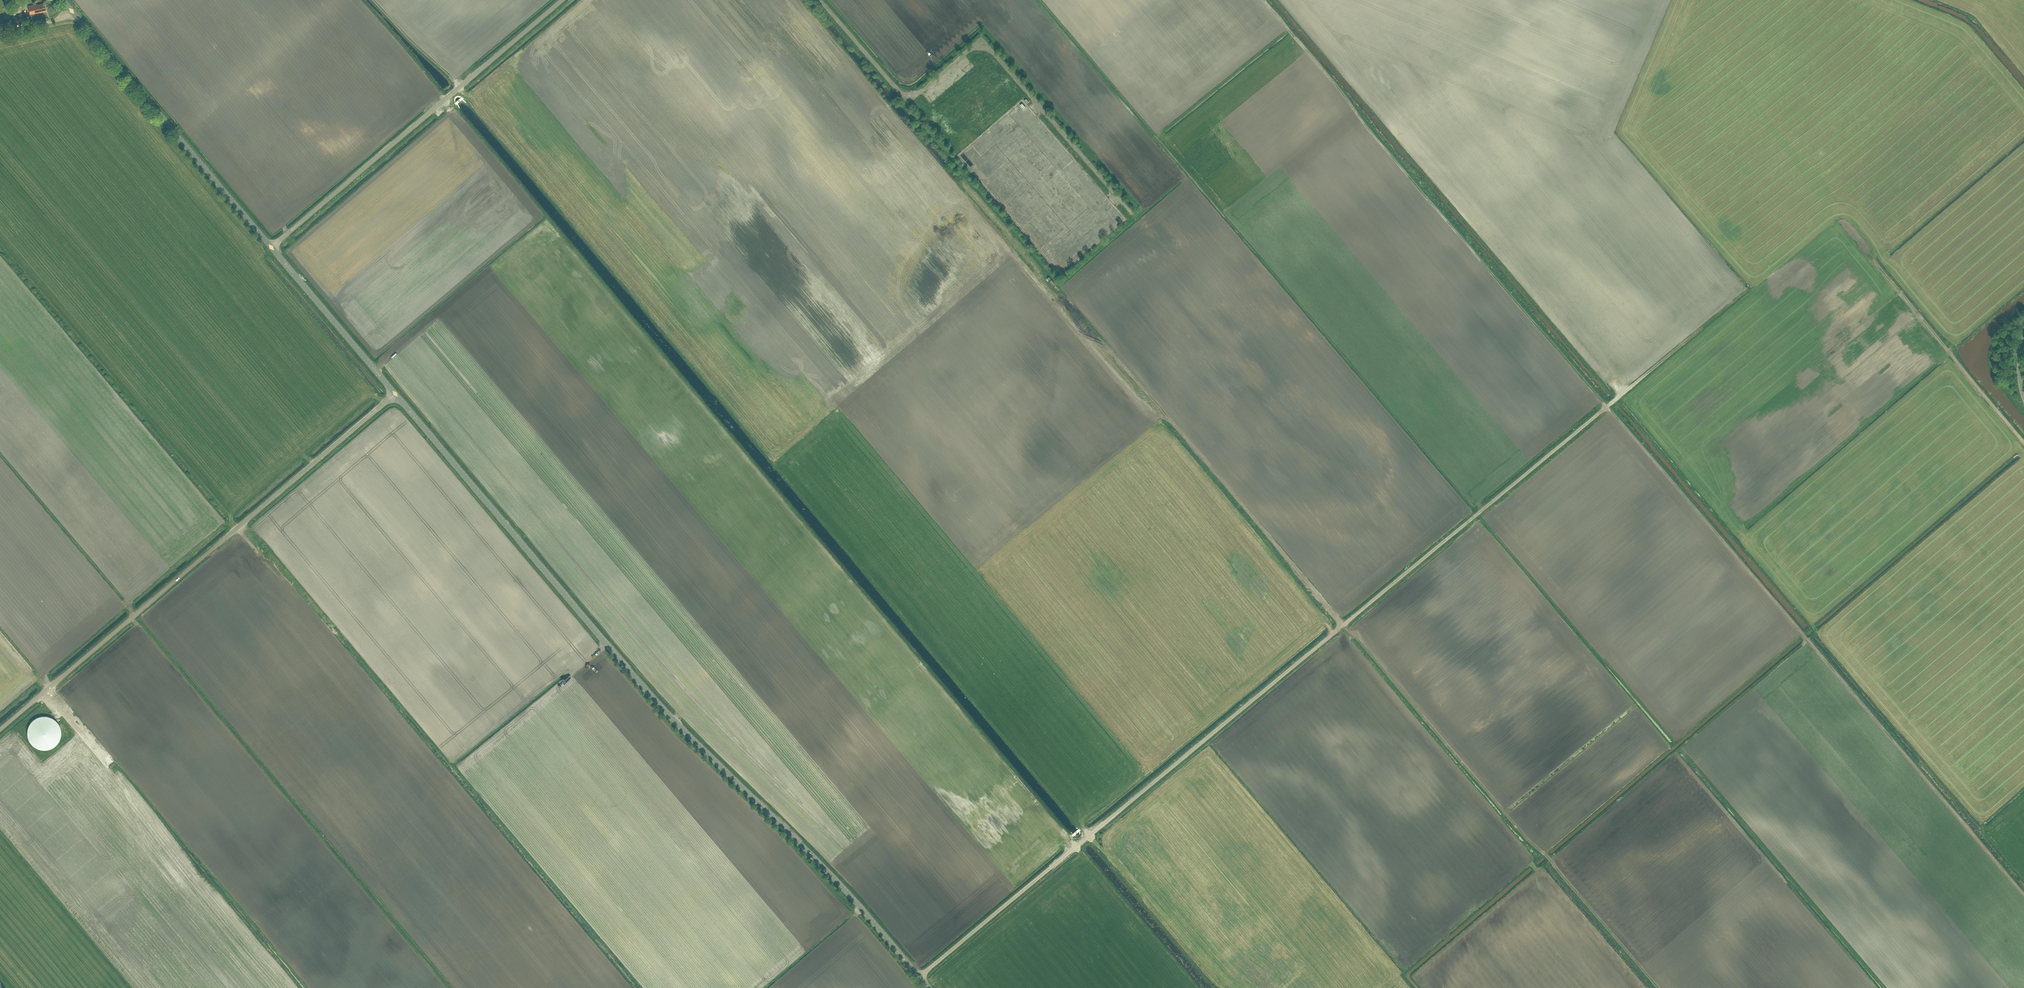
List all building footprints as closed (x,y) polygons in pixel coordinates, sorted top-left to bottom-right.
[(38,13),(46,11),(44,3),(36,5),(36,4),(28,6),(30,16),(38,14),(38,13)] [(23,21),(28,20),(26,13),(17,15),(19,21),(23,20),(23,21)] [(1000,121),(1004,126),(1010,121),(1012,124),(1015,121),(1010,114),(1000,121)]
